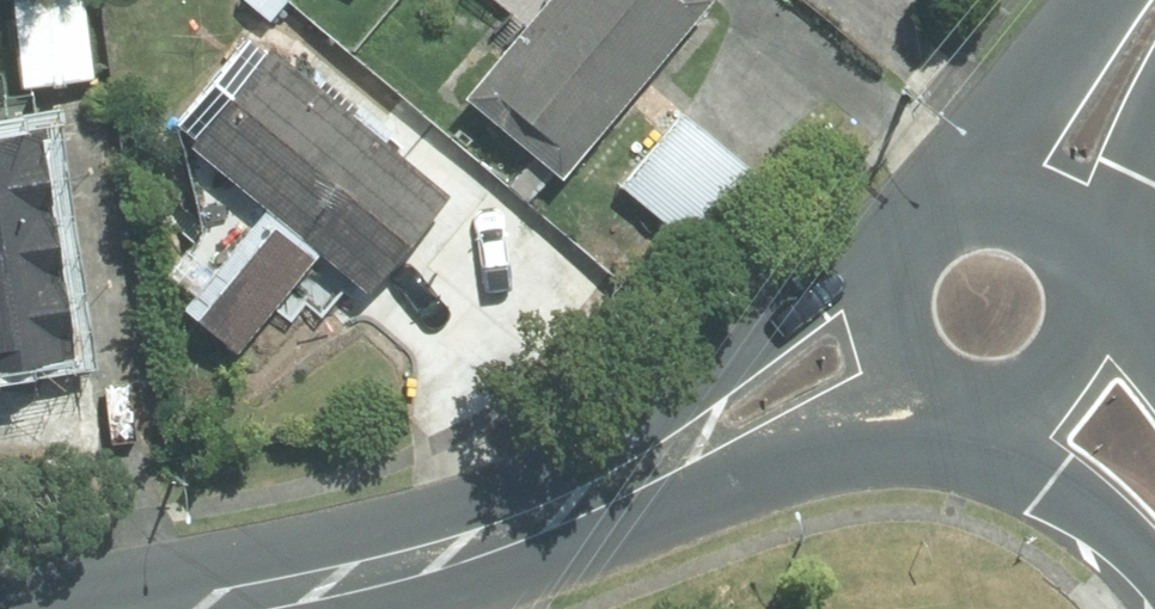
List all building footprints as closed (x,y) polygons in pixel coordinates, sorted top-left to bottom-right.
[(95,74),(86,0),(16,0),(25,82),(95,74)] [(283,0),(247,0),(245,3),(271,26),(289,5),(283,0)] [(716,2),(713,0),(554,0),(468,102),(563,183),(716,2)] [(268,54),(248,40),(177,125),(196,141),(192,145),(271,210),(189,309),(241,353),(323,253),(369,291),(448,195),(272,49),(268,54)] [(753,176),(680,115),(622,185),(695,246),(753,176)] [(51,125),(0,133),(0,372),(88,359),(51,125)]
